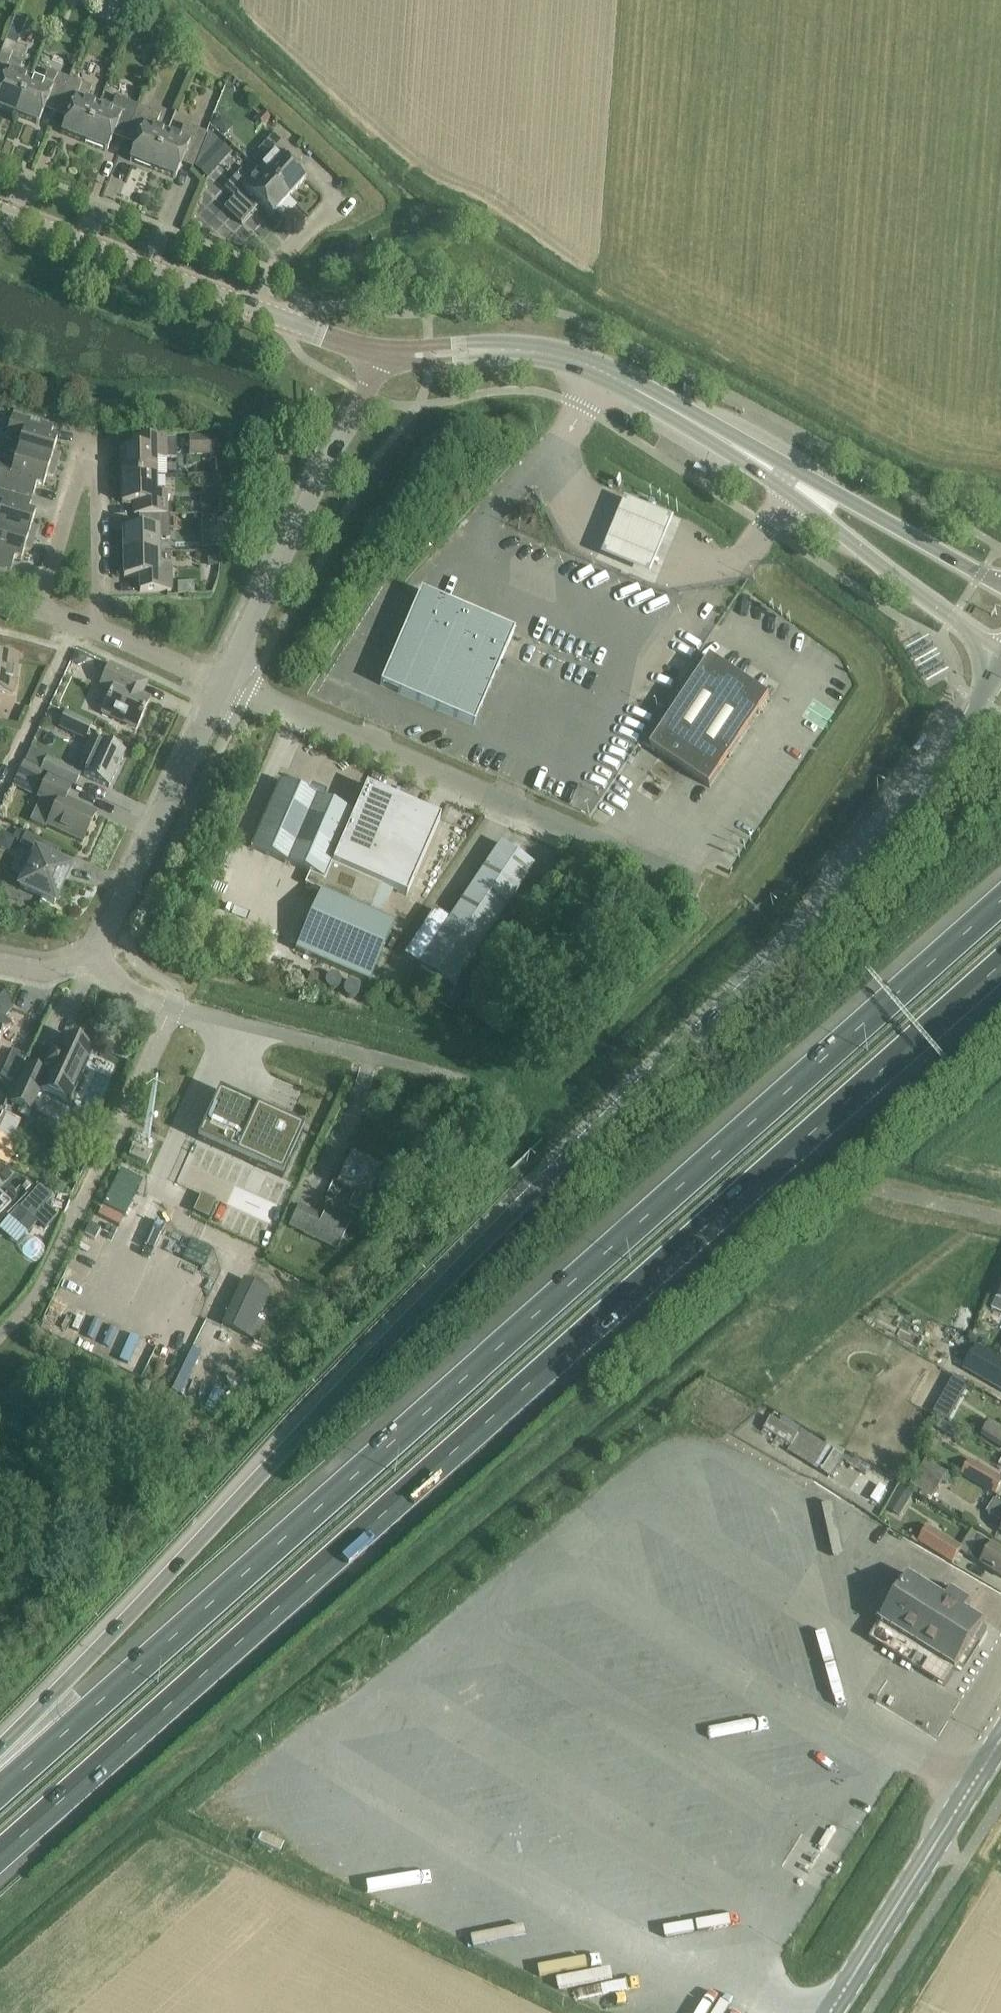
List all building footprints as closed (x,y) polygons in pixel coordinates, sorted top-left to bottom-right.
[(25,61),(29,50),(6,41),(0,54),(0,86),(0,87),(0,109),(16,115),(30,78),(20,74),(25,61)] [(58,109),(70,78),(49,70),(44,83),(30,78),(16,115),(39,124),(47,104),(58,109)] [(84,142),(99,105),(88,101),(93,87),(70,78),(58,109),(69,113),(61,133),(84,142)] [(126,136),(138,105),(116,97),(111,110),(99,105),(84,142),(107,151),(115,131),(126,136)] [(138,105),(126,136),(138,140),(130,160),(153,169),(167,132),(145,123),(150,110),(138,105)] [(220,114),(211,123),(225,136),(233,126),(220,114)] [(167,132),(153,169),(176,178),(184,158),(195,163),(207,132),(184,123),(179,136),(167,132)] [(209,132),(195,166),(208,178),(231,152),(209,132)] [(260,170),(289,196),(306,178),(290,164),(291,164),(298,156),(275,134),(259,150),(270,160),(260,170)] [(289,196),(260,170),(251,179),(241,170),(225,188),(249,209),(257,200),(272,215),(289,196)] [(17,453),(56,465),(59,454),(54,452),(57,440),(50,438),(54,427),(13,415),(6,438),(20,442),(17,453)] [(189,437),(190,455),(217,454),(216,436),(189,437)] [(121,451),(122,477),(155,476),(155,459),(177,459),(177,438),(133,439),(133,451),(121,451)] [(14,490),(33,496),(36,484),(43,486),(47,475),(53,477),(56,465),(17,453),(14,465),(0,461),(0,486),(14,490)] [(156,495),(155,476),(122,477),(122,503),(134,503),(134,515),(139,515),(144,515),(170,515),(170,514),(167,514),(166,494),(156,495)] [(34,539),(38,527),(32,525),(35,514),(28,512),(32,501),(12,495),(0,491),(0,529),(34,539)] [(218,494),(201,495),(201,512),(218,512),(218,494)] [(677,514),(629,494),(605,551),(653,571),(677,514)] [(123,529),(123,553),(160,552),(159,539),(170,539),(170,515),(144,515),(144,528),(123,529)] [(11,569),(15,558),(22,560),(25,549),(31,550),(34,539),(0,529),(0,566),(11,569)] [(160,552),(123,553),(124,577),(145,576),(145,590),(141,590),(141,591),(171,591),(171,566),(160,566),(160,552)] [(217,552),(208,552),(208,566),(217,566),(217,552)] [(514,631),(421,591),(380,684),(474,725),(514,631)] [(751,599),(651,748),(711,788),(811,639),(751,599)] [(77,651),(72,662),(78,665),(85,663),(89,656),(77,651)] [(14,694),(19,655),(0,653),(0,692),(14,694)] [(112,690),(102,712),(137,728),(150,699),(141,695),(147,682),(110,665),(100,685),(112,690)] [(92,724),(85,721),(66,713),(60,727),(85,739),(92,724)] [(84,775),(91,778),(109,787),(125,753),(107,745),(91,738),(83,755),(91,759),(84,775)] [(32,759),(29,764),(43,772),(76,786),(81,774),(46,759),(43,765),(32,759)] [(36,788),(43,772),(29,764),(23,761),(15,778),(36,788)] [(46,825),(65,833),(83,842),(97,813),(66,799),(71,788),(48,777),(37,798),(55,806),(46,825)] [(295,950),(370,982),(395,923),(372,912),(383,886),(407,897),(441,819),(369,787),(357,814),(279,781),(251,847),(310,873),(305,883),(322,891),(295,950)] [(0,834),(0,847),(9,851),(14,838),(22,842),(26,833),(17,829),(16,830),(13,837),(8,834),(1,831),(0,834)] [(21,845),(35,852),(19,886),(55,903),(71,867),(47,856),(52,844),(26,832),(26,833),(22,842),(21,845)] [(500,843),(449,920),(434,910),(404,955),(453,987),(478,949),(534,865),(500,843)] [(12,1026),(3,1018),(12,1008),(0,996),(0,1038),(12,1026)] [(97,1052),(98,1051),(76,1040),(75,1043),(64,1038),(60,1048),(57,1047),(54,1052),(52,1051),(44,1067),(47,1068),(45,1073),(27,1065),(11,1100),(35,1112),(36,1111),(32,1109),(40,1089),(73,1104),(74,1103),(67,1100),(90,1048),(97,1052)] [(219,1091),(198,1139),(282,1177),(304,1129),(260,1110),(222,1092),(219,1091)] [(133,1144),(128,1155),(146,1164),(151,1153),(133,1144)] [(349,1206),(361,1211),(368,1196),(369,1196),(380,1171),(351,1157),(339,1183),(356,1190),(349,1206)] [(40,1186),(21,1207),(34,1219),(46,1205),(53,1198),(52,1196),(40,1186)] [(11,1202),(0,1191),(0,1214),(11,1202)] [(216,1201),(201,1194),(193,1212),(194,1212),(208,1219),(216,1201)] [(288,1208),(281,1223),(338,1249),(351,1223),(325,1211),(323,1216),(291,1201),(288,1208)] [(124,1203),(119,1213),(130,1218),(134,1208),(124,1203)] [(264,1321),(257,1318),(270,1292),(244,1279),(223,1324),(255,1340),(264,1321)] [(996,1298),(992,1308),(1000,1312),(1000,1287),(996,1298)] [(825,1328),(822,1337),(832,1340),(834,1331),(825,1328)] [(907,1329),(898,1351),(943,1369),(952,1346),(907,1329)] [(991,1336),(977,1330),(973,1339),(987,1344),(991,1336)] [(964,1369),(978,1378),(984,1368),(1000,1377),(1000,1360),(978,1347),(977,1346),(964,1369)] [(705,1378),(694,1394),(702,1400),(713,1384),(705,1378)] [(930,1425),(938,1430),(954,1439),(959,1430),(934,1417),(930,1425)] [(990,1424),(977,1417),(970,1429),(983,1436),(1000,1447),(1000,1431),(990,1424)] [(771,1420),(763,1432),(791,1447),(789,1451),(813,1467),(832,1477),(841,1461),(857,1470),(862,1462),(827,1442),(826,1445),(785,1418),(781,1425),(771,1420)] [(924,1459),(910,1486),(922,1492),(920,1496),(931,1502),(948,1474),(924,1459)] [(962,1474),(996,1494),(1000,1486),(1000,1479),(970,1461),(962,1474)] [(901,1487),(888,1510),(901,1517),(914,1494),(901,1487)] [(996,1501),(988,1514),(1000,1523),(1000,1504),(996,1501)] [(932,1527),(929,1525),(920,1543),(953,1563),(961,1551),(963,1553),(970,1557),(1000,1577),(1000,1550),(982,1538),(982,1539),(970,1531),(962,1545),(932,1527)] [(984,1625),(985,1623),(966,1610),(972,1601),(952,1589),(947,1598),(910,1576),(870,1640),(913,1667),(923,1650),(956,1670),(975,1639),(982,1643),(987,1635),(987,1629),(984,1625)]
